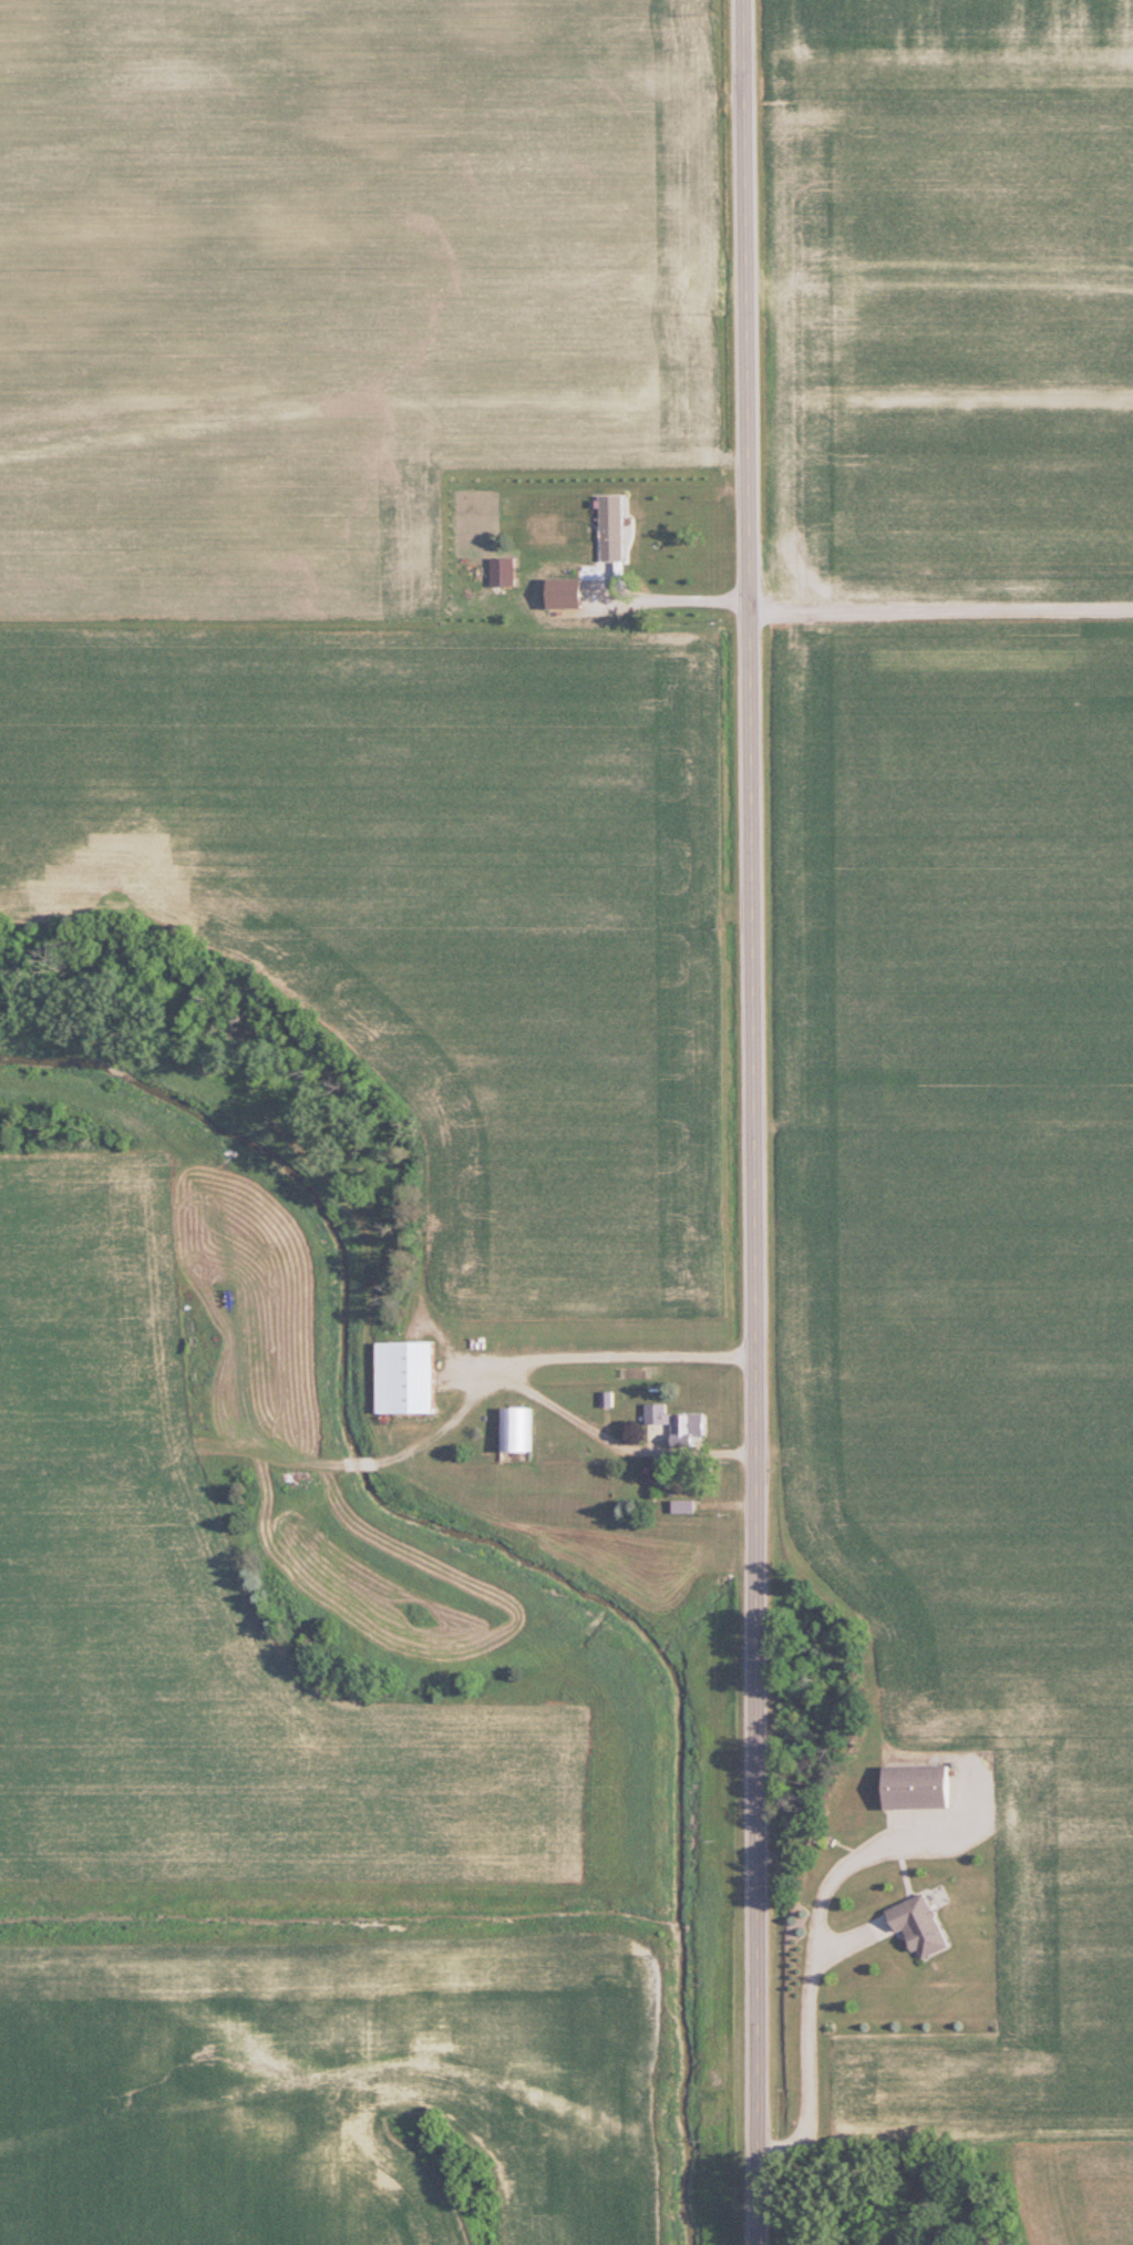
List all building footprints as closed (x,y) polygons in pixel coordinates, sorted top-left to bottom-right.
[(560,588),(560,606),(590,606),(590,588),(560,588)] [(377,1413),(434,1413),(434,1341),(377,1341),(377,1413)] [(646,1441),(703,1441),(703,1413),(666,1413),(666,1403),(646,1403),(646,1441)] [(500,1451),(531,1451),(532,1407),(501,1406),(500,1451)] [(694,1500),(673,1500),(673,1512),(694,1512),(694,1500)] [(948,1809),(948,1765),(883,1765),(883,1809),(948,1809)] [(886,1909),(895,1933),(904,1929),(913,1952),(919,1950),(922,1959),(948,1949),(927,1893),(886,1909)]
